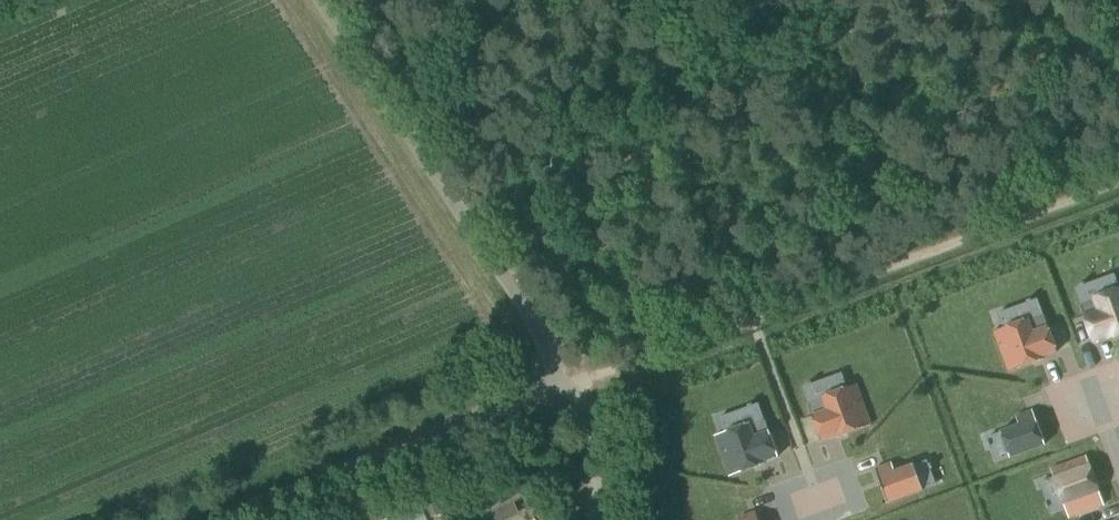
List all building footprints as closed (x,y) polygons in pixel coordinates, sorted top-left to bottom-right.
[(1118,335),(1118,288),(1094,298),(1094,300),(1080,306),(1093,342),(1108,336),(1109,339),(1118,335)] [(818,318),(844,314),(843,304),(816,308),(818,318)] [(994,331),(1009,372),(1043,360),(1042,357),(1057,352),(1044,316),(1029,321),(1028,319),(994,331)] [(822,399),(807,405),(821,441),(836,435),(836,437),(871,425),(855,384),(821,397),(822,399)] [(1009,458),(1045,445),(1033,411),(1016,417),(1019,425),(1000,432),(1009,458)] [(750,423),(715,436),(730,477),(765,464),(764,462),(779,457),(765,420),(751,426),(750,423)] [(1086,457),(1051,470),(1069,518),(1104,505),(1086,457)] [(892,463),(875,469),(887,503),(923,490),(913,465),(895,471),(892,463)] [(512,504),(523,499),(512,471),(468,489),(480,517),(512,504)] [(389,519),(425,519),(420,507),(389,519)] [(756,512),(739,518),(740,519),(759,519),(756,512)]
